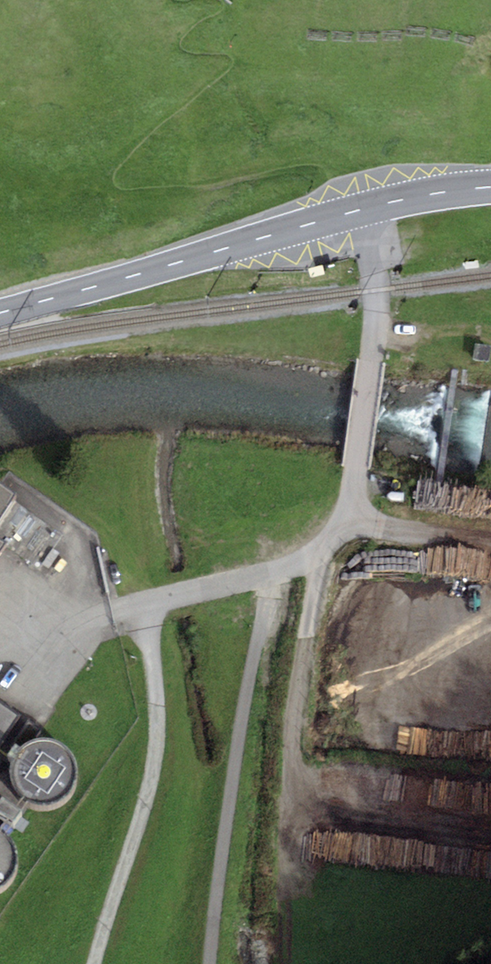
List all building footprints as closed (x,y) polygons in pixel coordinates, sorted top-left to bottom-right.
[(488,364),(490,347),(475,345),(473,362),(488,364)] [(0,483),(0,517),(16,494),(0,483)] [(19,716),(0,703),(0,743),(19,716)] [(71,743),(61,738),(51,737),(40,738),(30,743),(23,751),(18,761),(17,771),(19,783),(25,793),(35,800),(46,803),(57,803),(68,799),(77,791),(82,782),(84,771),(83,761),(78,751),(71,743)] [(4,826),(0,826),(0,887),(8,885),(16,878),(22,870),(25,860),(24,849),(20,839),(13,832),(4,826)]
